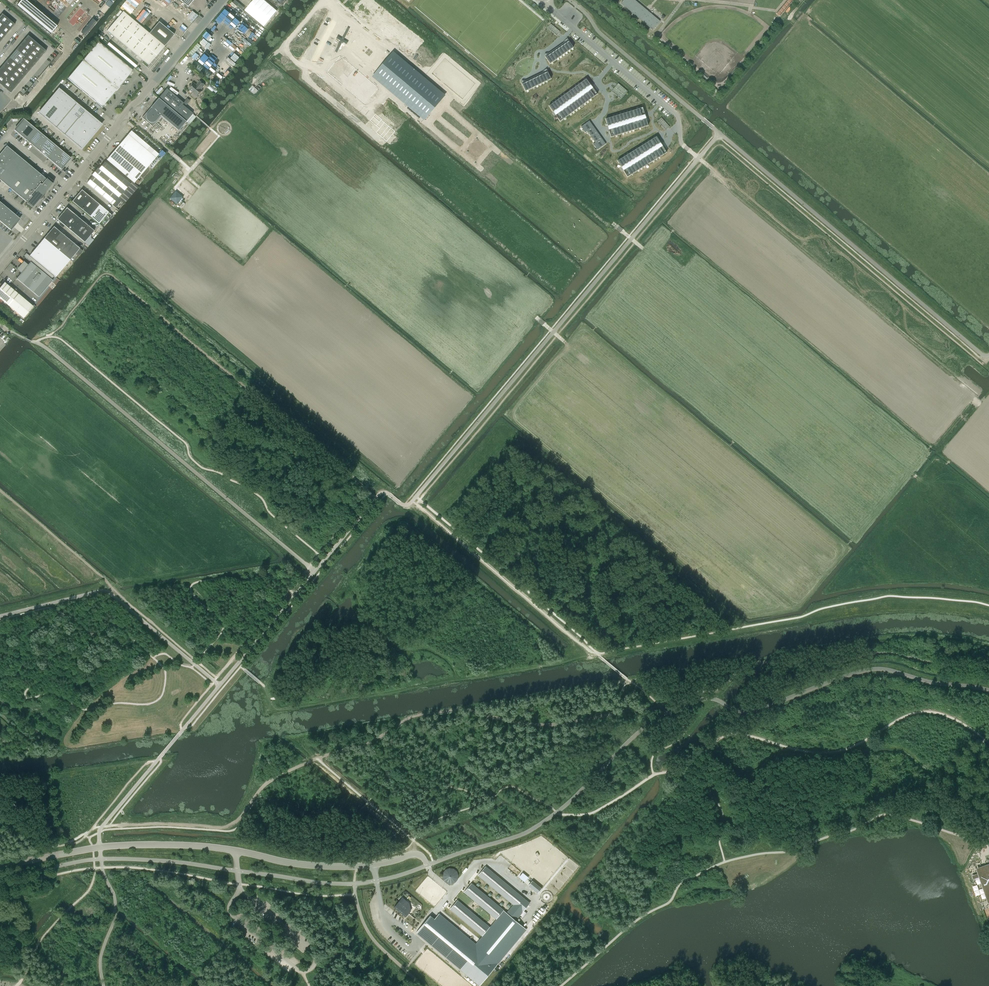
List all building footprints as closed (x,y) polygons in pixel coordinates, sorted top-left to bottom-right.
[(234,2),(243,9),(245,7),(237,0),(235,0),(234,2)] [(245,10),(264,26),(277,11),(264,0),(253,0),(245,10)] [(660,22),(634,0),(625,0),(621,4),(653,31),(660,22)] [(164,46),(149,33),(123,11),(107,31),(145,63),(143,65),(147,67),(155,57),(164,46)] [(1,13),(0,15),(0,40),(14,24),(1,13)] [(81,32),(85,36),(97,22),(92,19),(85,28),(81,32)] [(149,33),(164,46),(174,34),(159,22),(149,33)] [(28,35),(0,68),(0,84),(11,93),(46,51),(28,35)] [(569,41),(546,57),(550,63),(573,47),(569,41)] [(82,60),(117,89),(133,70),(98,42),(83,60),(82,60)] [(197,43),(189,52),(193,56),(201,46),(197,43)] [(393,53),(373,76),(424,118),(443,95),(393,53)] [(337,54),(324,70),(365,104),(378,88),(337,54)] [(117,89),(82,60),(83,60),(67,78),(102,107),(117,89)] [(203,74),(209,78),(213,73),(197,62),(195,65),(204,72),(203,74)] [(548,71),(522,84),(526,91),(551,79),(548,71)] [(41,73),(35,79),(33,85),(28,89),(32,93),(27,97),(25,96),(27,91),(24,94),(25,95),(21,99),(25,104),(22,102),(23,103),(22,105),(26,107),(28,105),(24,101),(27,99),(31,100),(34,98),(32,97),(35,94),(35,95),(47,84),(42,82),(44,80),(43,79),(45,77),(44,77),(41,73)] [(586,79),(549,106),(554,112),(591,85),(586,79)] [(194,83),(188,89),(197,96),(203,90),(201,89),(205,85),(200,81),(196,85),(194,83)] [(208,86),(207,88),(215,94),(218,91),(210,84),(209,83),(207,85),(208,86)] [(258,90),(252,85),(249,90),(255,95),(258,90)] [(102,125),(59,89),(38,113),(81,149),(102,125)] [(183,103),(166,89),(158,98),(186,121),(193,113),(182,105),(183,103)] [(590,90),(558,113),(563,119),(594,96),(590,90)] [(178,131),(186,121),(158,98),(142,118),(152,127),(161,116),(178,131)] [(639,108),(605,119),(608,126),(642,116),(639,108)] [(375,114),(369,120),(376,126),(381,119),(375,114)] [(646,118),(612,128),(614,136),(648,125),(646,118)] [(61,169),(70,158),(24,119),(23,119),(24,119),(14,130),(61,169)] [(590,122),(581,127),(597,149),(605,143),(590,122)] [(381,125),(376,132),(386,141),(392,134),(381,125)] [(134,183),(140,175),(155,158),(128,134),(113,152),(106,160),(132,181),(134,183)] [(656,136),(618,160),(622,167),(660,143),(656,136)] [(42,195),(53,182),(48,178),(48,177),(47,177),(46,179),(6,146),(0,153),(0,159),(42,195)] [(659,147),(626,168),(630,175),(663,154),(659,147)] [(0,159),(0,180),(27,202),(25,204),(26,204),(31,208),(31,209),(42,195),(0,159)] [(138,187),(134,183),(132,181),(130,184),(104,162),(98,169),(97,168),(91,175),(92,176),(87,183),(112,205),(119,210),(138,187)] [(112,215),(108,212),(81,190),(72,201),(102,226),(112,215)] [(176,191),(170,198),(177,204),(183,197),(176,191)] [(20,219),(20,218),(0,202),(0,221),(10,230),(10,229),(19,218),(20,219)] [(84,242),(94,231),(67,208),(57,219),(84,242)] [(71,259),(74,262),(83,251),(53,226),(29,255),(55,277),(71,259)] [(26,253),(23,256),(51,279),(54,276),(26,253)] [(53,280),(30,261),(16,279),(39,297),(53,280)] [(22,316),(23,318),(33,306),(31,305),(4,282),(0,287),(0,298),(22,316)] [(977,867),(988,901),(988,863),(977,867)] [(428,917),(414,933),(476,985),(522,928),(511,919),(525,901),(483,867),(476,875),(510,903),(503,912),(469,884),(462,892),(493,918),(486,927),(455,901),(448,909),(479,936),(472,944),(437,914),(432,920),(428,917)] [(442,881),(457,884),(459,870),(444,867),(442,881)] [(528,885),(538,892),(542,887),(532,880),(528,885)] [(408,905),(402,900),(400,904),(398,902),(394,907),(405,917),(409,912),(405,909),(408,905)]
